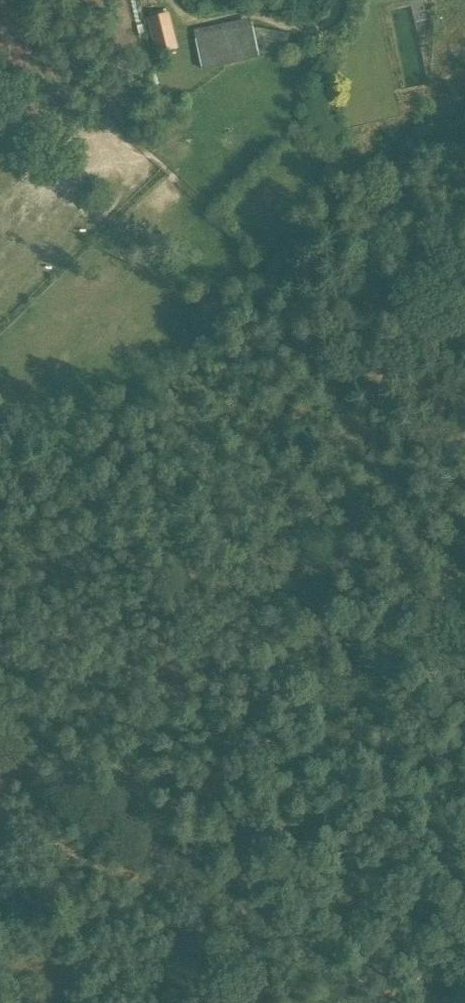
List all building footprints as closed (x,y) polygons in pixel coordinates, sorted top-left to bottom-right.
[(157,53),(177,48),(168,13),(148,18),(157,53)] [(258,56),(259,56),(253,26),(195,39),(201,68),(202,68),(201,66),(221,62),(222,64),(223,64),(222,62),(258,54),(258,56)]
